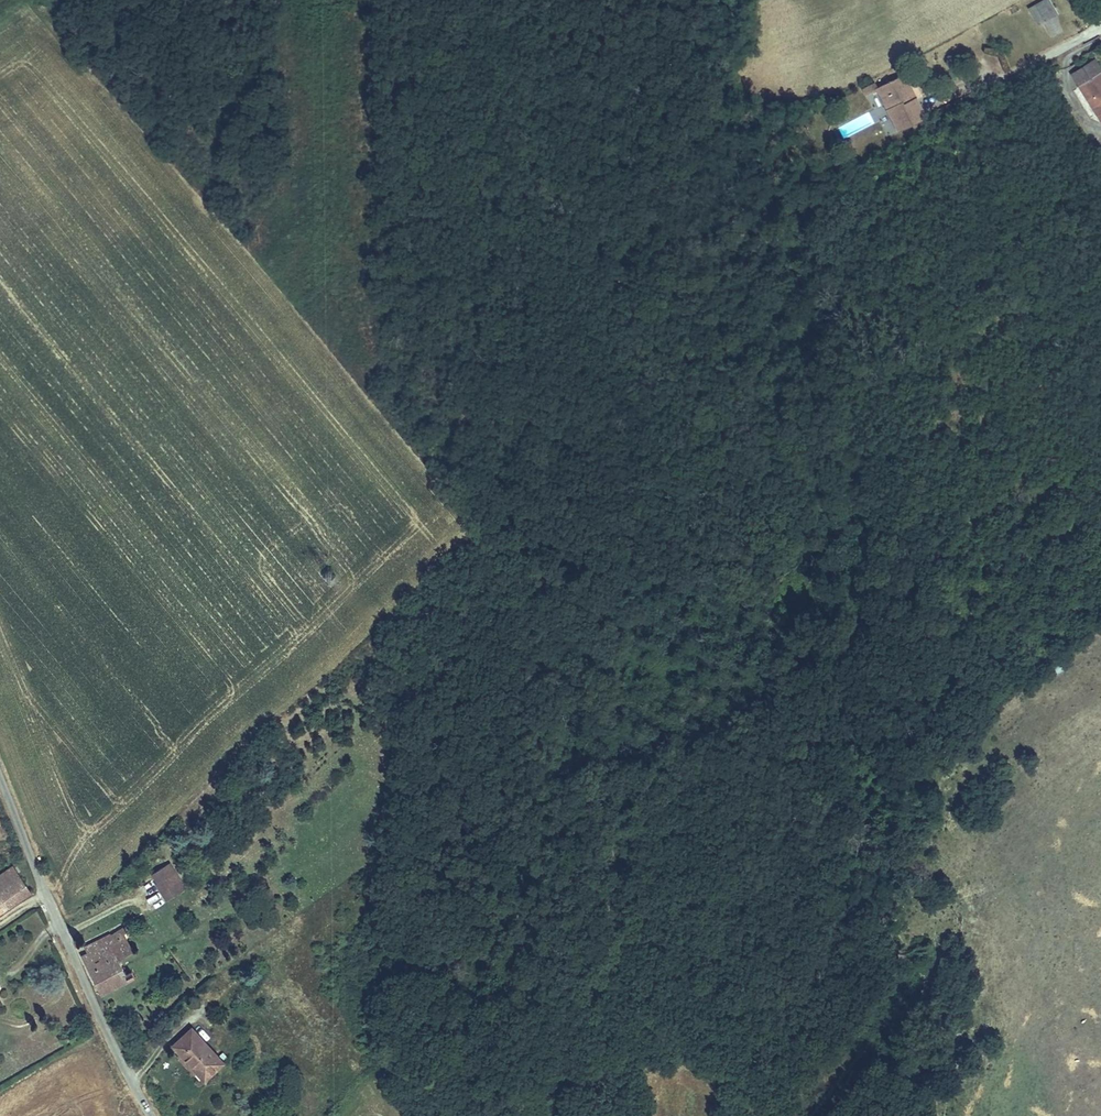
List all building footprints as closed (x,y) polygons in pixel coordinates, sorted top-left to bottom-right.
[(1060,31),(1054,20),(1044,2),(1030,10),(1038,24),(1045,20),(1053,35),(1060,31)] [(1069,72),(1077,85),(1079,84),(1095,113),(1100,110),(1100,77),(1099,72),(1100,71),(1100,69),(1095,58),(1069,72)] [(898,78),(891,82),(904,106),(910,101),(898,78)] [(904,106),(891,82),(871,93),(895,136),(921,121),(910,101),(904,106)] [(150,874),(164,902),(186,892),(172,863),(150,874)] [(0,885),(0,921),(33,896),(23,880),(22,878),(18,872),(0,885)] [(92,952),(87,954),(107,999),(140,981),(135,971),(127,975),(121,962),(138,952),(127,932),(115,939),(113,936),(91,948),(92,952)] [(198,1031),(178,1050),(209,1084),(229,1065),(198,1031)]
